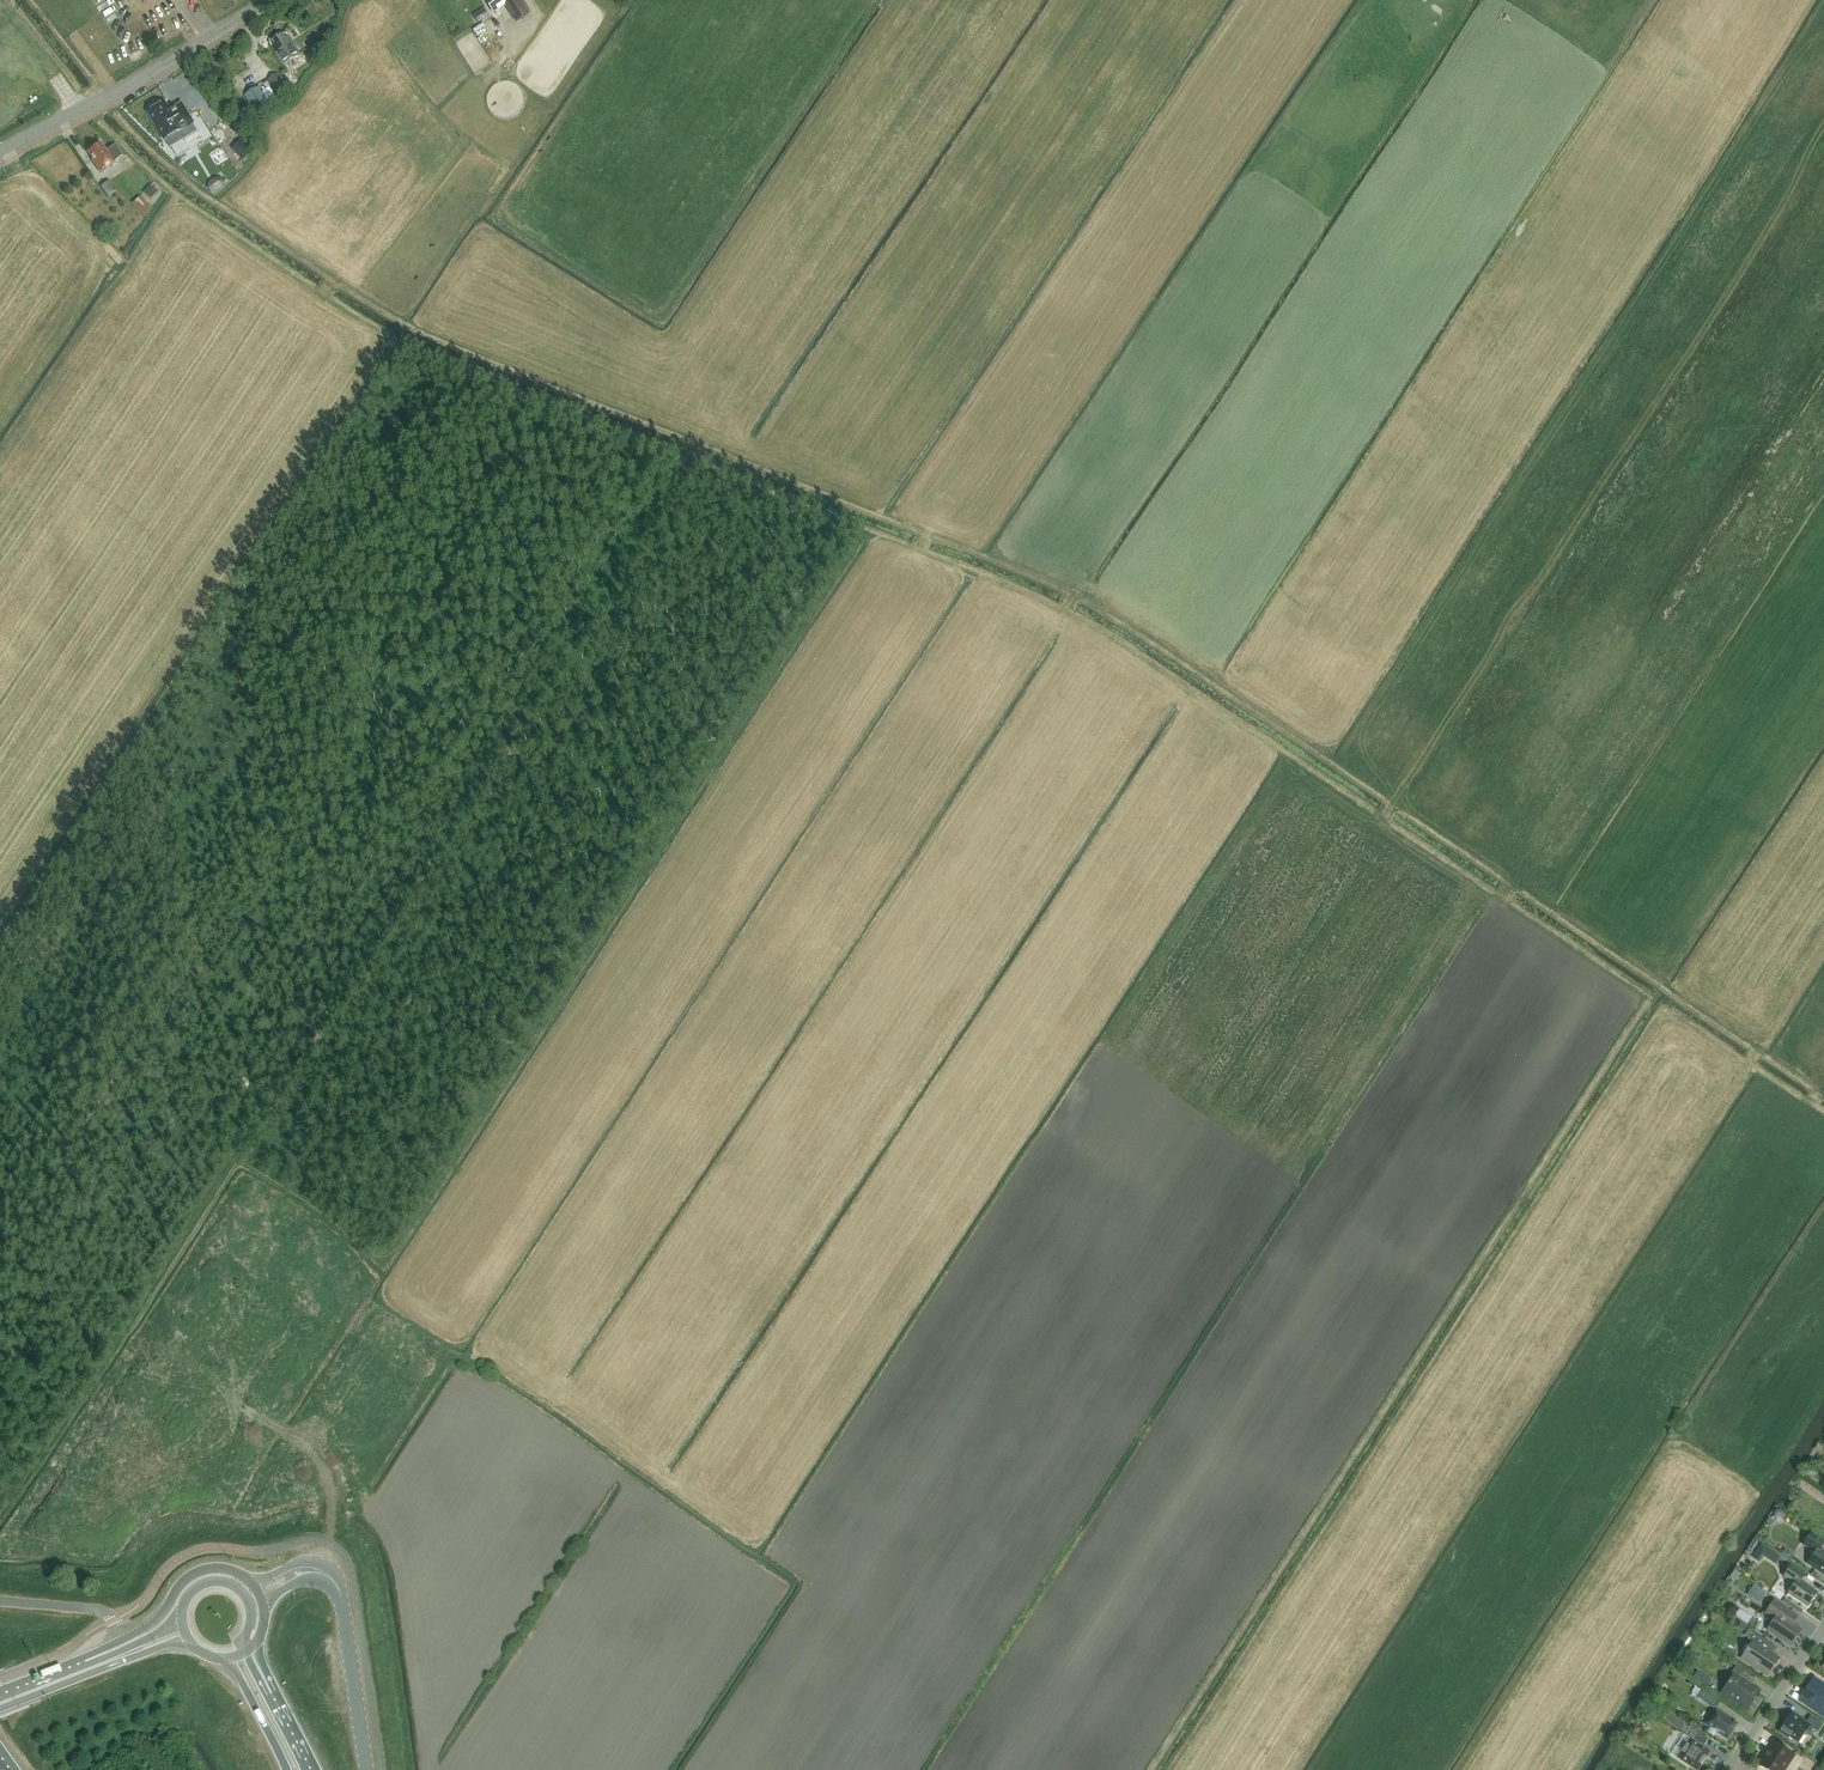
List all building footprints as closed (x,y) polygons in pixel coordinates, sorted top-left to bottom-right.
[(520,0),(486,0),(485,0),(494,14),(506,6),(517,23),(530,14),(520,0)] [(484,9),(479,13),(484,20),(489,17),(484,9)] [(284,67),(302,56),(290,37),(286,39),(283,35),(274,41),(276,45),(272,48),(284,67)] [(291,92),(281,74),(267,82),(277,100),(291,92)] [(269,105),(258,87),(244,96),(255,114),(269,105)] [(149,113),(165,140),(193,123),(181,105),(170,112),(164,103),(149,113)] [(107,152),(100,143),(88,152),(94,161),(92,162),(101,174),(116,163),(115,162),(123,157),(115,146),(107,152)] [(249,157),(238,144),(231,149),(243,162),(249,157)] [(107,197),(116,192),(109,181),(100,187),(107,197)] [(148,187),(140,195),(147,202),(155,195),(148,187)] [(133,204),(145,217),(152,210),(140,198),(133,204)] [(1782,1511),(1779,1509),(1776,1510),(1774,1513),(1775,1516),(1778,1518),(1781,1518),(1783,1515),(1782,1511)] [(1820,1549),(1823,1544),(1823,1541),(1811,1533),(1803,1545),(1815,1553),(1808,1564),(1823,1575),(1823,1552),(1820,1549)] [(1753,1557),(1760,1562),(1768,1549),(1761,1544),(1753,1557)] [(1808,1607),(1817,1593),(1801,1582),(1805,1574),(1791,1565),(1783,1577),(1794,1584),(1788,1593),(1808,1607)] [(1768,1593),(1755,1584),(1747,1596),(1753,1600),(1753,1601),(1759,1605),(1768,1593)] [(1782,1602),(1801,1615),(1804,1610),(1785,1598),(1782,1602)] [(1794,1615),(1774,1601),(1768,1609),(1769,1612),(1771,1614),(1767,1619),(1768,1622),(1771,1624),(1767,1630),(1790,1645),(1801,1630),(1791,1623),(1790,1621),(1794,1615)] [(1740,1610),(1736,1616),(1747,1624),(1752,1618),(1740,1610)] [(1748,1627),(1741,1622),(1738,1627),(1744,1631),(1748,1627)] [(1753,1632),(1749,1629),(1744,1636),(1753,1641),(1741,1658),(1767,1675),(1779,1659),(1762,1648),(1767,1641),(1753,1632)] [(1750,1676),(1736,1666),(1731,1673),(1734,1675),(1722,1693),(1732,1699),(1731,1700),(1738,1705),(1739,1703),(1748,1709),(1759,1692),(1745,1682),(1750,1676)] [(1697,1670),(1693,1678),(1708,1686),(1712,1678),(1697,1670)] [(1803,1703),(1823,1717),(1823,1685),(1815,1679),(1805,1694),(1807,1696),(1803,1703)] [(1715,1709),(1716,1709),(1721,1702),(1703,1690),(1698,1697),(1715,1709)] [(1710,1728),(1707,1732),(1714,1737),(1716,1732),(1727,1740),(1738,1724),(1716,1709),(1715,1709),(1704,1724),(1710,1728)] [(1792,1712),(1778,1732),(1788,1738),(1788,1737),(1798,1743),(1804,1733),(1809,1736),(1813,1730),(1818,1733),(1823,1725),(1810,1716),(1806,1722),(1792,1712)] [(1677,1758),(1695,1769),(1698,1769),(1711,1752),(1703,1747),(1708,1740),(1686,1725),(1681,1733),(1690,1739),(1677,1758)] [(1794,1756),(1773,1742),(1758,1765),(1766,1769),(1784,1769),(1794,1756)]
